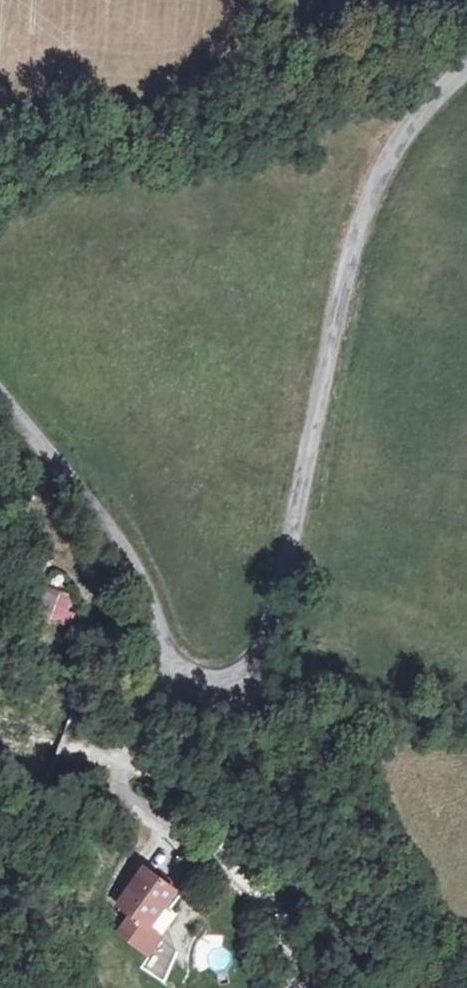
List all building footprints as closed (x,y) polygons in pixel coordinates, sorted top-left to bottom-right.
[(49,581),(41,605),(68,613),(75,589),(49,581)] [(148,933),(163,913),(177,895),(143,869),(115,906),(120,910),(148,933)] [(159,942),(148,933),(120,910),(104,931),(143,962),(159,942)] [(175,922),(163,913),(148,933),(159,942),(175,922)]
